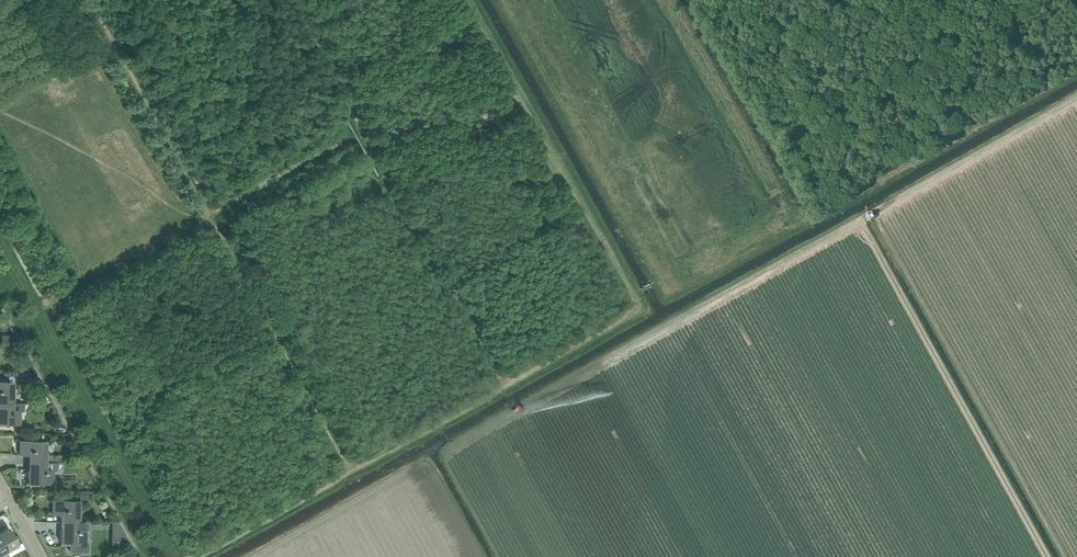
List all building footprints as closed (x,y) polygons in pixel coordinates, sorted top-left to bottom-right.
[(8,403),(8,396),(9,396),(10,382),(0,382),(0,403),(8,403)] [(8,403),(0,403),(0,424),(17,424),(18,410),(23,410),(23,404),(8,403)] [(18,455),(27,455),(27,462),(41,462),(41,463),(50,463),(50,456),(42,455),(42,442),(18,441),(18,455)] [(56,463),(50,463),(41,463),(41,462),(27,462),(27,469),(26,469),(26,483),(50,484),(51,470),(55,470),(56,463)] [(60,514),(60,522),(74,522),(74,515),(76,515),(76,501),(51,500),(50,514),(60,514)] [(89,522),(74,522),(60,522),(60,529),(59,529),(59,543),(68,543),(68,552),(88,553),(88,543),(84,543),(84,529),(88,529),(89,522)] [(110,522),(110,544),(124,536),(117,522),(110,522)] [(4,551),(7,556),(23,548),(16,534),(9,538),(4,528),(0,530),(0,544),(4,551)]
